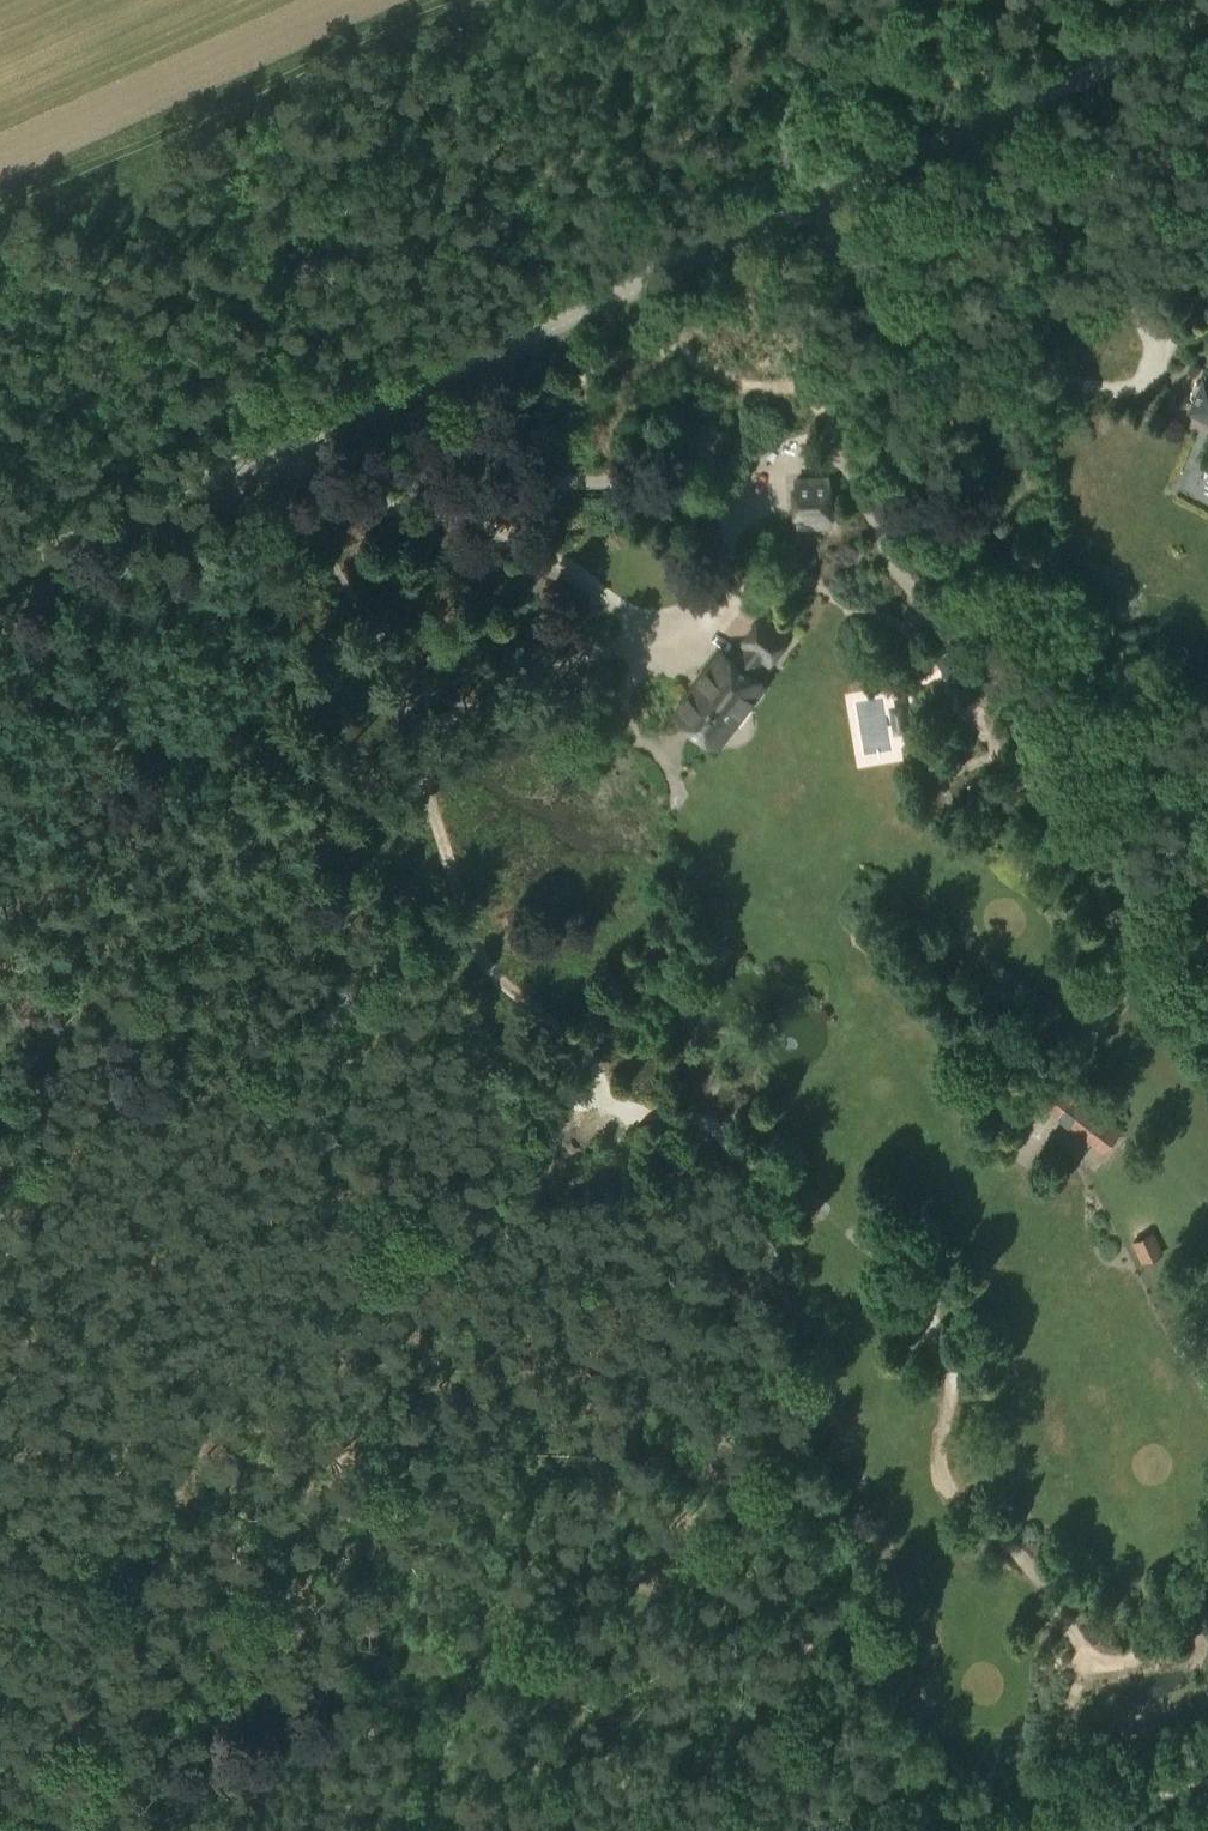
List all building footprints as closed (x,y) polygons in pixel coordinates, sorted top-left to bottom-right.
[(1193,404),(1207,410),(1207,376),(1206,375),(1193,404)] [(828,478),(795,479),(797,528),(831,526),(828,478)] [(718,650),(674,710),(715,741),(760,681),(748,673),(760,658),(765,662),(785,635),(758,615),(738,642),(740,643),(729,659),(718,650)] [(966,644),(946,654),(961,682),(980,672),(966,644)] [(903,704),(889,707),(894,735),(908,732),(903,704)] [(1067,1079),(1048,1106),(1105,1150),(1120,1130),(1074,1094),(1079,1088),(1067,1079)] [(1157,1231),(1133,1242),(1144,1265),(1167,1254),(1157,1231)]
